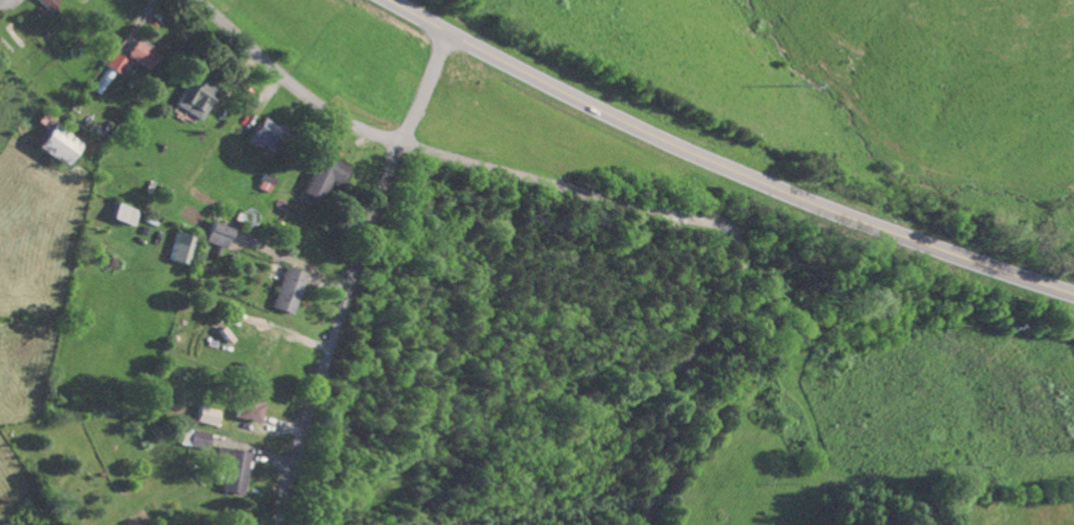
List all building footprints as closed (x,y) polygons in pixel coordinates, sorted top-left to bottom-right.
[(47,10),(56,0),(35,0),(47,10)] [(124,52),(145,68),(156,55),(134,39),(124,52)] [(102,64),(116,74),(125,61),(111,51),(102,64)] [(173,105),(198,119),(215,91),(191,76),(173,105)] [(271,149),(280,126),(258,117),(249,140),(271,149)] [(63,165),(78,140),(48,122),(33,148),(63,165)] [(328,179),(337,183),(346,166),(320,152),(300,191),(317,200),(328,179)] [(131,225),(136,209),(115,203),(110,218),(131,225)] [(204,239),(224,247),(232,227),(212,220),(204,239)] [(168,259),(186,264),(194,236),(177,231),(168,259)] [(289,313),(304,273),(284,266),(269,306),(289,313)] [(265,391),(242,385),(233,416),(256,423),(265,391)] [(218,410),(199,405),(195,421),(214,425),(218,410)] [(210,431),(192,430),(190,446),(209,447),(210,431)] [(249,451),(218,446),(216,460),(225,462),(220,490),(242,493),(249,451)]
